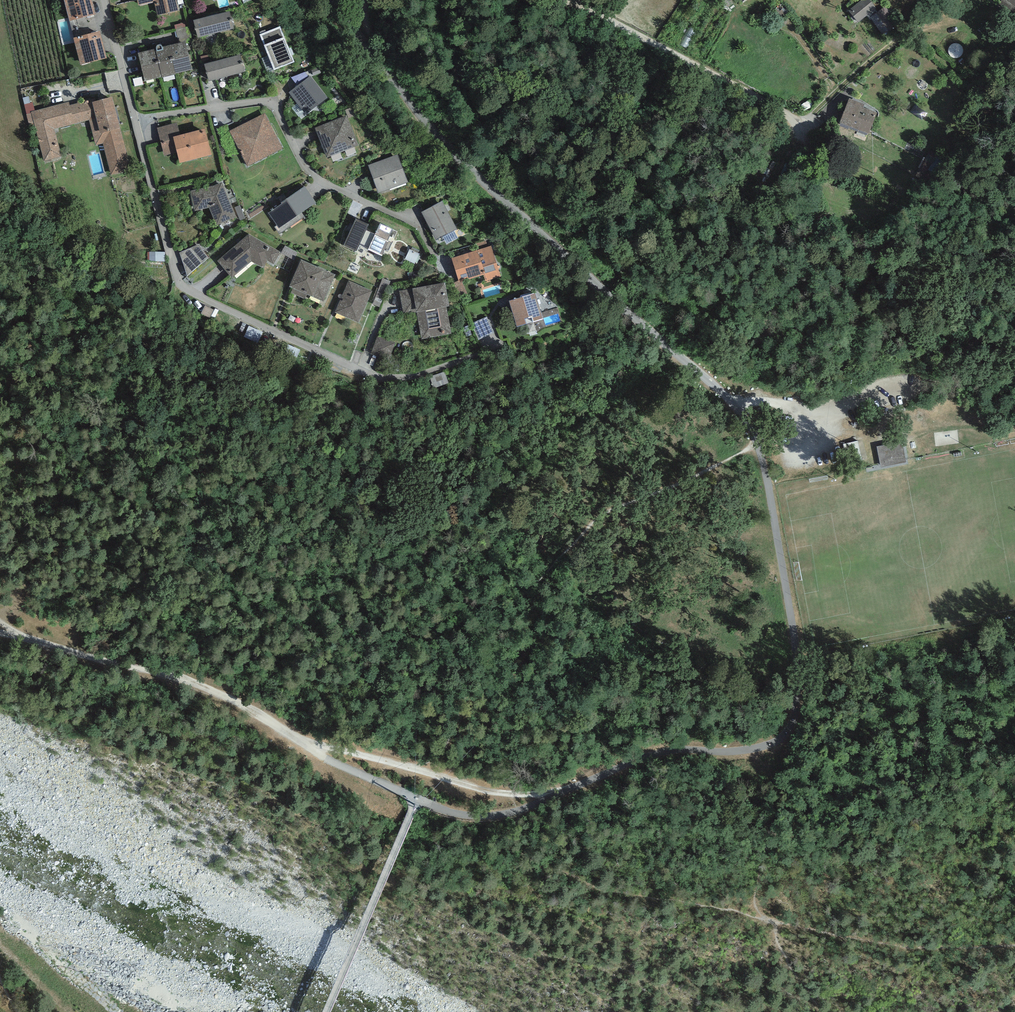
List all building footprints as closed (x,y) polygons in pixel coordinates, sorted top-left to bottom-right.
[(70,21),(96,14),(92,0),(64,0),(70,21)] [(139,6),(154,2),(157,15),(179,10),(177,0),(137,0),(139,6)] [(871,0),(862,0),(848,11),(857,23),(877,8),(871,0)] [(1000,4),(1014,16),(1014,0),(1003,0),(1000,4)] [(871,17),(883,35),(897,25),(885,7),(871,17)] [(229,10),(193,20),(198,37),(234,28),(229,10)] [(280,26),(260,34),(268,56),(274,70),(294,62),(280,26)] [(186,27),(176,30),(178,43),(186,41),(186,44),(191,42),(188,27),(186,27)] [(100,31),(73,38),(80,65),(107,58),(100,31)] [(175,74),(193,70),(186,44),(186,41),(178,43),(168,45),(175,74)] [(162,77),(162,78),(176,74),(175,74),(168,45),(163,47),(162,46),(161,45),(160,45),(159,44),(158,45),(157,46),(156,47),(156,48),(156,49),(155,49),(155,50),(162,77)] [(145,81),(162,77),(155,50),(139,54),(145,81)] [(240,55),(204,64),(209,81),(245,72),(240,55)] [(262,59),(268,72),(274,70),(268,56),(262,59)] [(314,76),(321,73),(318,67),(311,70),(314,76)] [(305,72),(291,77),(297,86),(309,77),(305,72)] [(297,86),(289,92),(306,114),(328,98),(310,76),(309,77),(297,86)] [(112,97),(92,102),(91,100),(70,105),(69,102),(31,111),(44,161),(61,156),(54,129),(90,120),(96,145),(103,143),(111,176),(131,171),(112,97)] [(849,99),(840,123),(869,134),(877,112),(864,107),(865,105),(849,99)] [(265,113),(229,131),(248,166),(282,149),(265,113)] [(347,116),(315,128),(327,158),(358,145),(347,116)] [(180,135),(177,123),(157,128),(164,155),(177,152),(173,137),(180,135)] [(212,155),(205,128),(180,135),(173,137),(177,152),(180,163),(212,155)] [(397,155),(368,165),(379,193),(408,182),(397,155)] [(222,182),(190,191),(195,211),(209,208),(216,225),(236,217),(222,182)] [(302,213),(316,203),(305,186),(268,213),(277,225),(274,227),(280,234),(282,232),(305,216),(302,213)] [(442,201),(422,212),(436,240),(443,236),(454,230),(457,229),(442,201)] [(240,220),(245,218),(240,205),(234,207),(240,220)] [(368,250),(382,256),(386,249),(388,250),(397,232),(380,224),(375,234),(366,230),(368,224),(356,219),(344,246),(356,251),(359,245),(368,250)] [(447,244),(458,238),(454,230),(443,236),(447,244)] [(248,234),(217,261),(232,278),(251,262),(263,268),(268,261),(274,264),(281,252),(248,234)] [(198,244),(180,253),(187,276),(208,258),(198,244)] [(491,245),(452,258),(458,281),(459,282),(462,282),(484,275),(485,281),(501,276),(491,245)] [(294,260),(298,253),(285,246),(281,253),(294,260)] [(307,294),(324,301),(335,275),(301,259),(289,287),(293,288),(291,293),(305,299),(307,294)] [(372,291),(348,280),(335,313),(358,323),(372,291)] [(459,297),(467,293),(462,282),(459,282),(458,281),(452,284),(459,297)] [(445,283),(399,291),(404,314),(417,312),(422,339),(451,334),(446,307),(449,306),(445,283)] [(535,293),(509,301),(517,327),(543,319),(535,293)] [(487,317),(471,324),(478,340),(494,333),(487,317)] [(379,336),(374,352),(392,358),(398,342),(379,336)] [(445,371),(429,377),(434,388),(450,382),(445,371)] [(879,446),(884,468),(906,462),(901,441),(879,446)]
